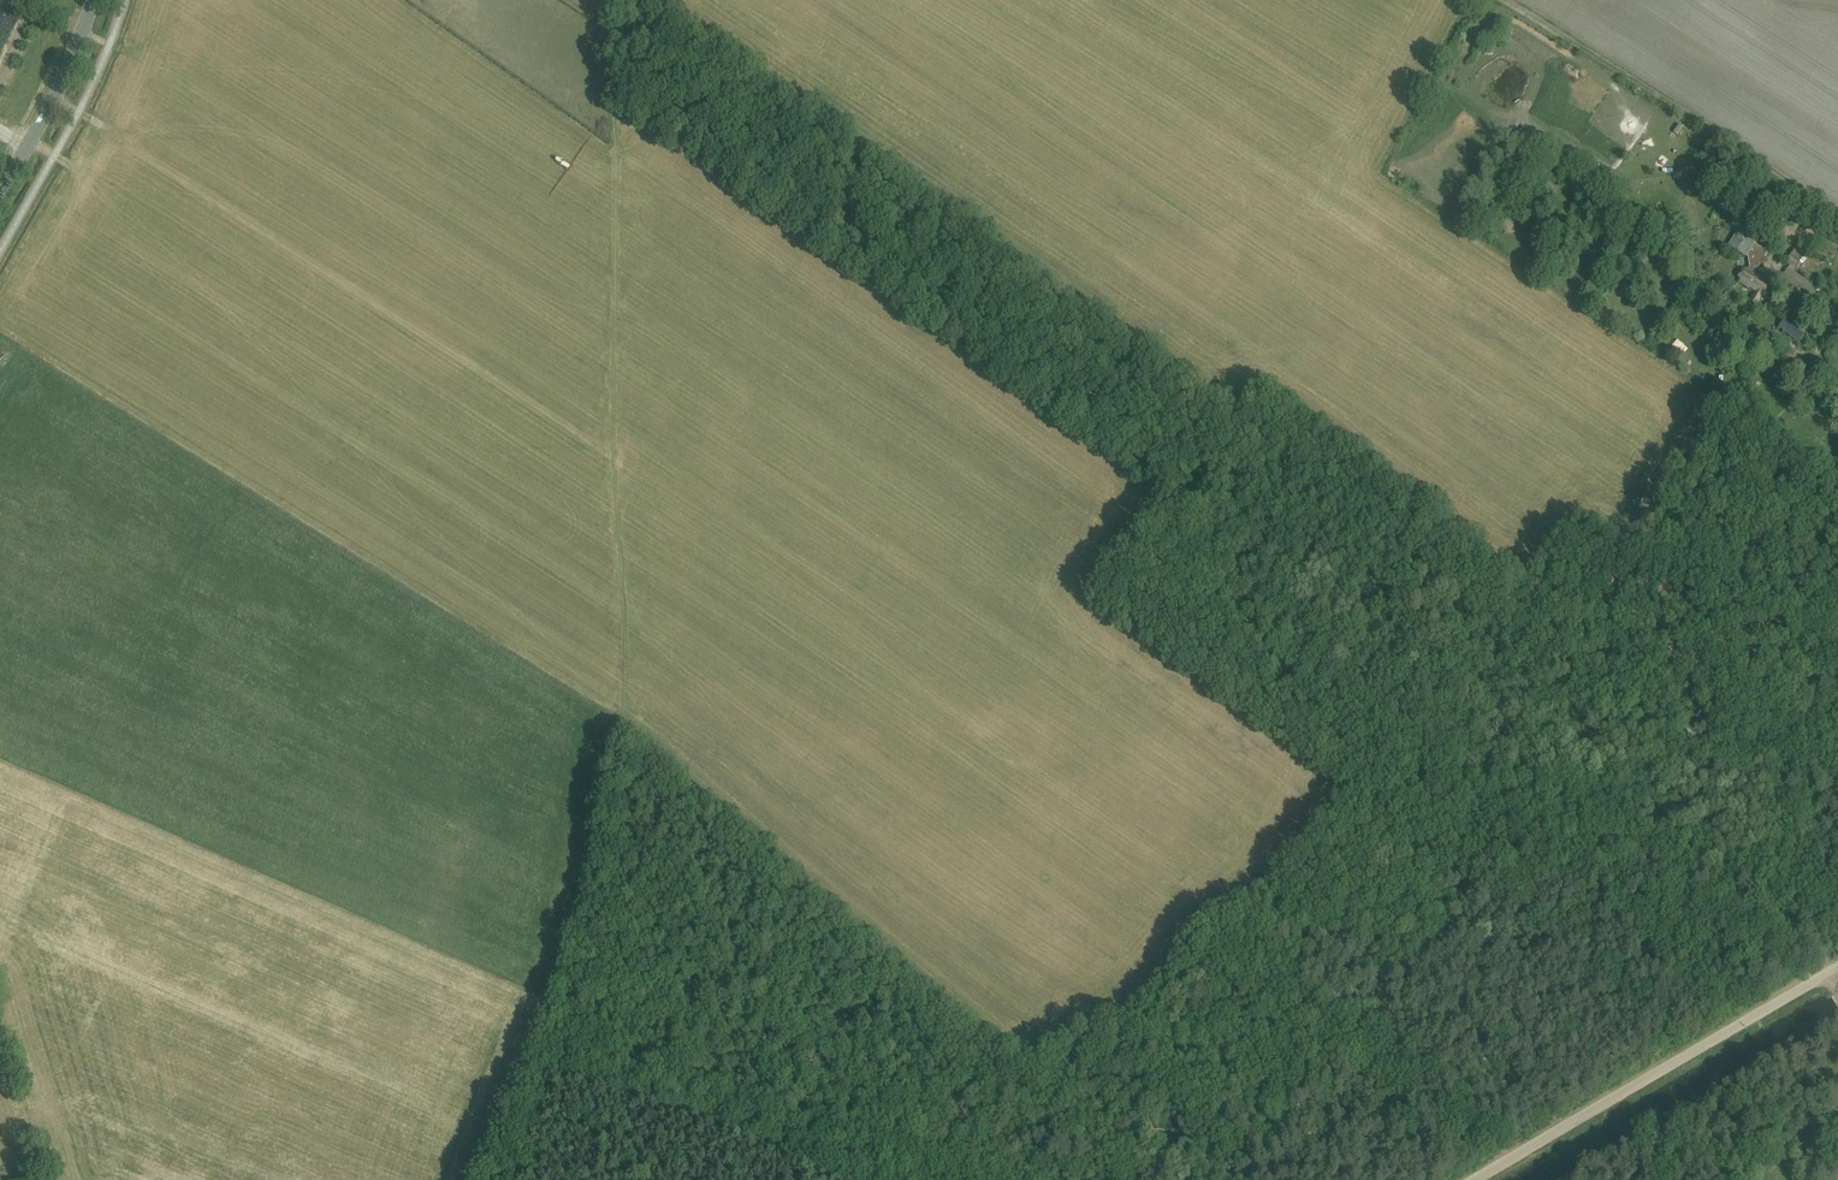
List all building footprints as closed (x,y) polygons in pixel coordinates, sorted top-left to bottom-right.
[(1735,200),(1747,198),(1745,186),(1733,187),(1735,200)] [(1741,227),(1729,245),(1746,255),(1747,253),(1749,266),(1747,270),(1744,269),(1739,277),(1741,279),(1739,281),(1764,297),(1775,279),(1768,275),(1766,278),(1756,271),(1768,252),(1754,243),(1757,238),(1741,227)] [(1795,246),(1785,263),(1795,269),(1806,253),(1795,246)] [(1781,279),(1810,298),(1813,300),(1819,290),(1817,288),(1793,271),(1788,268),(1781,279)] [(1781,329),(1784,331),(1782,334),(1784,335),(1786,332),(1799,343),(1809,330),(1792,316),(1791,318),(1788,316),(1779,327),(1777,329),(1779,331),(1781,329)]
